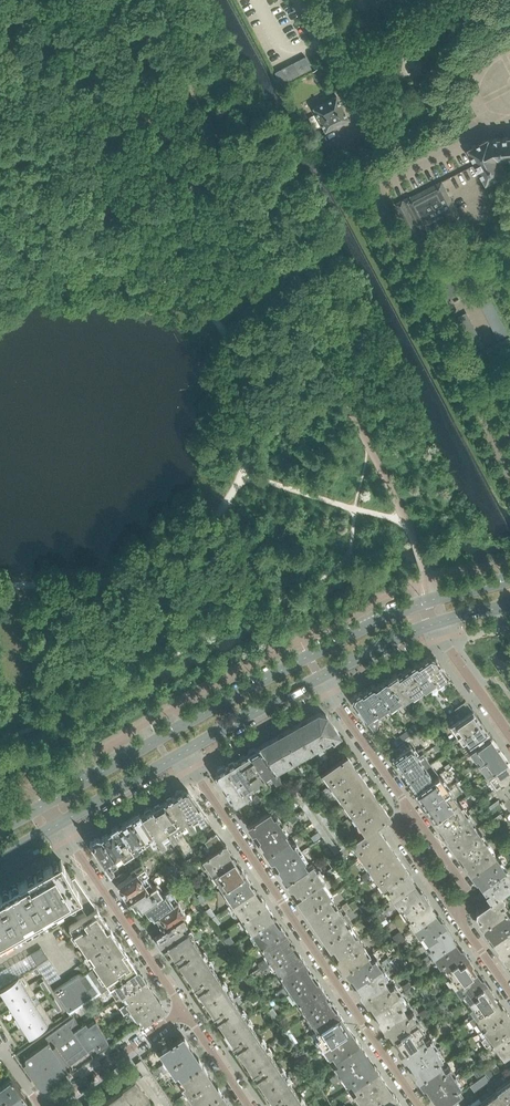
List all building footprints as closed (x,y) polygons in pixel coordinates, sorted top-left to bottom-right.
[(300,75),(293,63),(275,72),(281,85),(285,83),(300,75)] [(323,78),(318,68),(311,71),(316,82),(323,78)] [(350,119),(337,94),(313,107),(325,131),(332,128),(343,123),(342,123),(350,119)] [(491,137),(490,136),(487,137),(487,138),(472,146),(472,145),(468,147),(487,183),(509,172),(502,159),(509,159),(509,136),(491,137)] [(411,195),(397,202),(396,203),(419,247),(420,246),(465,223),(443,180),(411,195)] [(508,399),(501,403),(505,412),(509,409),(509,402),(508,399)] [(449,677),(439,663),(435,657),(429,656),(421,662),(436,684),(441,691),(447,687),(443,681),(449,677)] [(436,684),(421,662),(418,664),(417,663),(415,663),(409,667),(408,667),(423,690),(425,692),(436,684)] [(423,690),(408,667),(402,672),(400,672),(397,674),(411,696),(412,697),(423,690)] [(411,696),(397,674),(396,673),(387,679),(403,702),(411,696)] [(403,702),(387,679),(384,679),(375,685),(390,708),(391,710),(403,702)] [(390,708),(375,685),(372,685),(362,692),(379,716),(390,708)] [(379,716),(362,692),(361,690),(352,695),(351,700),(356,708),(373,732),(377,728),(380,716),(379,716)] [(449,726),(472,710),(465,700),(453,708),(456,713),(445,721),(449,726)] [(457,738),(480,722),(472,710),(449,726),(457,738)] [(340,735),(326,715),(318,713),(282,733),(296,758),(329,739),(331,741),(340,735)] [(434,729),(441,724),(438,720),(432,725),(434,729)] [(491,737),(480,722),(457,738),(463,746),(467,743),(470,746),(482,738),(485,741),(489,739),(491,737)] [(411,737),(408,734),(407,732),(399,737),(403,743),(411,737)] [(296,758),(282,733),(259,746),(275,769),(296,758)] [(492,755),(497,752),(494,747),(495,747),(496,744),(493,740),(490,739),(489,739),(485,741),(469,753),(478,765),(488,759),(489,760),(493,757),(492,755)] [(426,740),(420,744),(422,746),(425,750),(425,751),(431,747),(426,740)] [(400,770),(417,757),(409,747),(407,748),(403,743),(400,745),(388,753),(392,758),(400,770)] [(275,769),(259,746),(256,748),(253,747),(248,750),(248,752),(248,753),(247,753),(268,784),(273,781),(274,782),(280,778),(275,769)] [(501,769),(501,767),(506,763),(506,762),(505,762),(503,759),(504,759),(504,755),(501,751),(499,752),(498,751),(497,752),(492,755),(493,757),(489,760),(488,759),(478,765),(486,777),(495,770),(497,772),(501,769)] [(268,784),(247,753),(237,760),(255,787),(260,784),(262,788),(268,784)] [(408,781),(425,768),(431,764),(430,763),(430,764),(423,753),(417,757),(400,770),(408,781)] [(342,804),(368,786),(347,756),(321,774),(330,788),(329,789),(325,787),(321,791),(326,797),(331,793),(331,792),(333,791),(342,804)] [(255,787),(237,760),(226,767),(246,797),(252,793),(250,790),(255,787)] [(509,778),(509,764),(509,763),(506,763),(501,767),(501,769),(497,772),(495,770),(486,777),(494,788),(493,788),(492,788),(484,793),(482,790),(475,796),(478,801),(495,789),(504,782),(505,783),(509,780),(509,779),(509,778)] [(415,791),(432,778),(438,775),(438,774),(431,764),(425,768),(408,781),(415,791)] [(246,797),(226,767),(225,766),(222,765),(217,768),(217,770),(217,771),(216,772),(215,776),(234,804),(235,804),(246,797)] [(461,777),(471,770),(469,766),(459,773),(459,774),(461,777)] [(458,782),(462,778),(461,777),(459,774),(453,778),(456,783),(458,782)] [(434,818),(457,802),(438,775),(432,778),(415,791),(434,818)] [(509,779),(509,780),(505,783),(504,782),(495,789),(503,800),(509,795),(509,778),(509,779)] [(275,793),(269,785),(266,787),(272,795),(275,793)] [(375,825),(389,816),(368,786),(342,804),(363,833),(363,834),(375,825)] [(207,819),(188,790),(184,789),(182,790),(180,790),(179,789),(175,792),(174,795),(174,796),(192,822),(198,817),(201,822),(207,819)] [(291,796),(287,790),(280,795),(284,800),(291,796)] [(194,826),(192,822),(174,796),(163,802),(180,828),(185,824),(188,829),(194,826)] [(490,810),(499,803),(497,799),(488,806),(490,810)] [(270,809),(265,801),(260,804),(265,812),(270,809)] [(180,828),(163,802),(151,809),(168,834),(171,839),(179,835),(176,830),(180,828)] [(453,845),(476,829),(457,802),(434,818),(453,845)] [(168,834),(151,809),(151,808),(149,807),(148,807),(144,810),(143,813),(144,813),(141,815),(161,845),(167,842),(164,837),(168,834)] [(284,834),(286,832),(275,816),(273,817),(269,811),(262,815),(260,817),(253,822),(249,825),(248,826),(252,832),(254,831),(260,840),(258,842),(266,853),(288,839),(284,834)] [(289,819),(293,815),(290,811),(284,816),(287,820),(289,819)] [(163,849),(161,845),(141,815),(139,813),(129,819),(128,820),(144,843),(150,839),(153,843),(153,846),(158,853),(163,849)] [(495,823),(503,818),(500,813),(492,819),(495,823)] [(292,823),(297,818),(295,814),(293,815),(289,819),(292,823)] [(253,822),(249,816),(245,819),(249,825),(253,822)] [(326,816),(321,819),(325,825),(330,822),(326,816)] [(144,843),(128,820),(118,826),(117,825),(111,829),(112,830),(120,843),(124,841),(131,852),(144,843)] [(318,821),(314,824),(318,830),(322,827),(318,821)] [(330,822),(325,825),(329,831),(334,828),(330,822)] [(505,824),(499,828),(503,835),(509,831),(505,824)] [(361,857),(385,840),(375,825),(363,834),(363,833),(351,842),(361,857)] [(322,827),(318,830),(322,836),(326,833),(322,827)] [(334,828),(329,831),(333,837),(338,834),(334,828)] [(472,872),(495,856),(476,829),(453,845),(472,872)] [(131,852),(124,841),(120,843),(112,830),(100,838),(116,862),(131,852)] [(222,842),(216,832),(204,840),(210,850),(222,842)] [(501,832),(497,835),(501,841),(505,838),(503,835),(501,832)] [(326,833),(322,836),(326,842),(330,839),(326,833)] [(338,834),(333,837),(337,843),(342,840),(338,834)] [(116,862),(100,838),(96,837),(92,840),(91,845),(110,873),(119,866),(116,862)] [(305,861),(299,852),(293,843),(291,844),(288,839),(266,853),(271,860),(272,860),(278,868),(277,870),(285,882),(307,867),(303,862),(305,861)] [(330,839),(326,842),(330,848),(334,845),(330,839)] [(342,840),(337,843),(341,849),(342,848),(346,846),(342,840)] [(386,884),(406,869),(385,840),(361,857),(382,886),(386,884)] [(245,873),(235,858),(225,844),(223,845),(223,844),(201,858),(221,889),(245,873)] [(334,845),(330,848),(334,854),(339,851),(334,845)] [(509,887),(509,877),(495,856),(472,872),(491,900),(498,895),(502,893),(507,889),(509,887)] [(76,887),(65,868),(61,860),(58,862),(57,862),(56,861),(54,862),(53,863),(53,864),(42,871),(40,870),(39,871),(37,872),(37,873),(37,874),(35,875),(55,911),(76,899),(84,911),(86,915),(96,908),(96,907),(95,908),(86,895),(81,895),(81,894),(80,895),(79,892),(81,891),(78,886),(76,887)] [(148,881),(144,875),(146,874),(140,863),(130,870),(132,874),(126,877),(117,884),(125,896),(148,881)] [(183,879),(173,864),(164,870),(171,881),(165,886),(167,890),(169,889),(171,887),(175,885),(183,879)] [(319,881),(322,879),(324,882),(330,878),(328,876),(325,878),(325,877),(320,871),(318,873),(311,864),(307,867),(285,882),(289,887),(293,887),(300,897),(297,899),(305,912),(329,896),(319,881)] [(414,885),(413,883),(412,882),(413,881),(410,879),(409,877),(410,876),(406,869),(386,884),(389,888),(386,890),(398,906),(401,904),(404,909),(415,901),(417,905),(427,899),(421,890),(418,890),(416,888),(416,885),(414,885)] [(126,877),(124,874),(123,872),(113,878),(117,884),(126,877)] [(351,880),(345,872),(341,875),(346,883),(351,880)] [(265,903),(255,888),(245,873),(221,889),(241,918),(265,903)] [(55,911),(35,875),(32,876),(30,876),(29,876),(28,877),(28,879),(16,886),(16,885),(14,885),(13,885),(12,887),(12,888),(9,889),(30,925),(55,911)] [(161,896),(160,894),(153,884),(151,886),(148,881),(125,896),(129,901),(132,902),(135,906),(137,905),(141,910),(144,908),(161,896)] [(9,889),(7,891),(5,890),(4,891),(3,892),(2,894),(0,895),(0,932),(4,940),(30,925),(9,889)] [(158,915),(178,902),(169,889),(167,890),(160,894),(161,896),(144,908),(147,912),(149,911),(153,918),(158,915)] [(200,903),(210,896),(206,889),(195,897),(197,899),(200,903)] [(483,926),(507,910),(504,906),(505,905),(498,895),(491,900),(476,911),(475,915),(479,921),(479,922),(481,926),(483,926)] [(345,915),(341,909),(337,904),(335,905),(329,896),(305,912),(325,941),(349,925),(352,923),(346,914),(345,915)] [(197,907),(200,905),(200,903),(197,899),(189,905),(192,910),(197,907)] [(435,914),(434,913),(433,911),(434,910),(431,909),(429,906),(430,904),(427,899),(417,905),(415,901),(404,909),(410,917),(407,919),(419,935),(421,934),(427,942),(438,934),(435,930),(444,923),(441,919),(438,919),(437,917),(436,914),(435,914)] [(184,916),(186,914),(178,902),(158,915),(163,923),(159,925),(162,929),(184,916)] [(371,909),(365,902),(358,907),(364,915),(371,910),(371,909)] [(283,931),(274,917),(265,903),(241,918),(260,946),(283,931)] [(375,903),(369,907),(373,911),(378,908),(375,903)] [(210,907),(205,911),(209,917),(210,918),(215,915),(210,907)] [(110,929),(103,919),(96,908),(86,915),(84,911),(78,915),(78,914),(73,917),(76,921),(68,926),(82,947),(110,929)] [(386,918),(378,908),(373,911),(372,911),(380,922),(386,918)] [(507,910),(483,926),(484,927),(483,929),(486,932),(487,932),(499,949),(498,950),(501,954),(503,954),(509,949),(509,915),(507,910)] [(215,915),(210,919),(215,926),(220,923),(215,915)] [(167,945),(187,932),(187,931),(183,925),(188,922),(184,916),(162,929),(154,935),(158,940),(157,940),(157,943),(159,946),(161,946),(162,946),(162,947),(163,948),(167,945)] [(453,941),(454,940),(454,939),(451,938),(450,936),(451,933),(444,923),(435,930),(438,934),(427,942),(430,946),(428,948),(439,965),(442,963),(445,967),(456,959),(459,964),(468,958),(462,948),(459,948),(457,946),(457,943),(455,943),(453,941)] [(365,944),(361,939),(357,933),(355,934),(349,925),(325,941),(330,948),(331,947),(338,957),(337,958),(345,971),(369,955),(363,946),(365,944)] [(123,948),(117,939),(110,929),(82,947),(95,966),(123,948)] [(208,959),(188,931),(188,930),(187,931),(187,932),(167,945),(186,974),(208,959)] [(377,935),(374,930),(367,935),(370,940),(377,935)] [(303,959),(293,945),(283,931),(260,946),(279,975),(303,959)] [(394,942),(403,935),(399,931),(390,937),(394,942)] [(404,950),(399,943),(405,939),(403,935),(394,942),(401,952),(404,950)] [(230,936),(224,939),(228,946),(229,946),(234,942),(230,936)] [(232,945),(228,948),(232,954),(236,951),(232,945)] [(137,968),(130,959),(123,948),(95,966),(83,974),(78,974),(53,991),(70,1015),(85,1004),(86,1004),(93,1000),(104,992),(109,988),(109,987),(137,968)] [(387,976),(381,966),(396,956),(393,952),(386,957),(387,958),(381,962),(382,963),(379,965),(375,958),(372,959),(369,955),(345,971),(363,998),(387,982),(385,978),(387,976)] [(411,966),(405,959),(405,958),(401,962),(401,965),(405,970),(411,966)] [(478,975),(477,972),(476,972),(474,970),(475,968),(472,967),(470,965),(471,962),(468,958),(459,964),(456,959),(445,967),(451,975),(448,977),(454,985),(450,988),(449,986),(443,990),(446,995),(452,991),(456,988),(460,994),(462,992),(468,1000),(479,993),(476,988),(485,982),(482,978),(479,978),(478,975)] [(227,988),(208,959),(186,974),(205,1003),(227,988)] [(260,968),(267,963),(264,959),(257,964),(260,968)] [(321,987),(312,973),(303,959),(279,975),(298,1002),(321,987)] [(122,996),(145,980),(137,968),(109,987),(109,988),(104,992),(108,997),(112,994),(116,999),(122,996)] [(29,984),(23,975),(0,989),(0,991),(5,999),(29,984)] [(164,1008),(154,994),(145,980),(122,996),(128,1005),(124,1008),(127,1012),(123,1015),(125,1017),(130,1014),(128,1011),(131,1009),(140,1023),(140,1024),(141,1024),(143,1022),(144,1022),(164,1009),(164,1008)] [(409,987),(411,986),(408,981),(401,986),(404,991),(409,987)] [(405,1003),(399,994),(393,985),(390,986),(387,982),(363,998),(382,1025),(406,1009),(403,1005),(405,1003)] [(498,1005),(498,1001),(496,1002),(495,999),(495,998),(492,996),(491,994),(492,991),(485,982),(476,988),(479,993),(468,1000),(471,1004),(469,1006),(473,1013),(470,1015),(464,1020),(467,1024),(473,1020),(471,1018),(475,1015),(481,1023),(483,1021),(486,1026),(506,1012),(502,1006),(500,1007),(498,1005)] [(31,997),(35,994),(35,993),(29,984),(5,999),(11,1008),(30,996),(31,997)] [(278,996),(285,991),(283,987),(275,992),(278,996)] [(340,1014),(330,1000),(321,987),(298,1002),(317,1030),(340,1014)] [(247,1017),(227,988),(205,1003),(225,1032),(247,1017)] [(36,1005),(35,1004),(31,997),(30,996),(11,1008),(17,1017),(36,1005)] [(22,1026),(46,1011),(40,1002),(35,1004),(36,1005),(17,1017),(22,1026)] [(278,1016),(273,1007),(269,1009),(275,1018),(278,1016)] [(424,1031),(417,1021),(411,1012),(409,1014),(406,1009),(382,1025),(401,1053),(425,1037),(422,1033),(424,1031)] [(28,1036),(52,1021),(46,1011),(22,1026),(28,1036)] [(102,1019),(97,1012),(93,1015),(97,1022),(102,1019)] [(509,1022),(508,1019),(509,1018),(509,1017),(506,1012),(486,1026),(506,1055),(509,1052),(509,1022)] [(353,1037),(348,1029),(342,1021),(343,1019),(340,1014),(317,1030),(320,1035),(316,1037),(318,1041),(328,1055),(331,1053),(334,1058),(358,1042),(355,1038),(353,1037)] [(83,1053),(82,1052),(86,1049),(87,1049),(93,1045),(96,1050),(108,1042),(95,1020),(87,1025),(85,1022),(80,1026),(73,1016),(35,1044),(37,1048),(36,1049),(33,1045),(24,1052),(27,1055),(26,1056),(25,1057),(25,1058),(24,1060),(25,1062),(22,1064),(39,1087),(41,1088),(43,1089),(45,1089),(47,1088),(68,1072),(64,1066),(69,1062),(78,1056),(78,1057),(83,1053)] [(263,1041),(247,1017),(225,1032),(244,1061),(266,1046),(263,1041)] [(290,1026),(284,1017),(279,1021),(285,1030),(290,1026)] [(296,1037),(291,1029),(287,1032),(292,1040),(296,1037)] [(201,1065),(192,1050),(182,1036),(167,1046),(167,1045),(161,1049),(162,1050),(159,1052),(169,1066),(178,1080),(201,1065)] [(441,1059),(435,1050),(428,1040),(427,1041),(425,1037),(401,1053),(419,1081),(442,1065),(439,1061),(441,1059)] [(372,1065),(366,1057),(361,1049),(361,1047),(358,1042),(334,1058),(337,1063),(334,1064),(347,1083),(350,1081),(353,1086),(377,1070),(374,1066),(372,1065)] [(310,1051),(305,1043),(297,1049),(302,1057),(310,1051)] [(285,1075),(266,1046),(244,1061),(264,1089),(285,1075)] [(149,1071),(141,1060),(136,1064),(143,1075),(148,1072),(149,1071)] [(211,1078),(201,1065),(178,1080),(196,1105),(201,1105),(220,1093),(211,1078)] [(454,1077),(447,1068),(445,1069),(442,1065),(419,1081),(436,1105),(441,1105),(455,1096),(460,1092),(458,1088),(460,1086),(454,1077)] [(494,1077),(488,1067),(483,1071),(486,1076),(490,1080),(494,1077)] [(385,1085),(379,1077),(380,1074),(377,1070),(353,1086),(356,1090),(353,1092),(362,1105),(384,1105),(396,1098),(393,1093),(390,1093),(385,1085)] [(285,1075),(264,1089),(275,1105),(301,1105),(305,1103),(285,1075)] [(11,1079),(0,1087),(0,1105),(19,1105),(27,1100),(11,1079)] [(135,1081),(135,1080),(134,1081),(135,1082),(122,1091),(133,1105),(143,1105),(150,1101),(135,1081)] [(480,1101),(484,1105),(509,1105),(509,1080),(480,1101)] [(122,1091),(135,1082),(134,1081),(122,1090),(122,1089),(98,1105),(133,1105),(122,1091)] [(475,1082),(469,1086),(473,1090),(478,1086),(475,1082)] [(460,1092),(455,1096),(459,1102),(462,1105),(466,1105),(462,1101),(465,1099),(460,1092)] [(220,1093),(201,1105),(229,1105),(220,1093)] [(181,1099),(184,1096),(183,1094),(174,1100),(176,1103),(181,1099)] [(441,1105),(453,1105),(459,1102),(455,1096),(441,1105)] [(398,1104),(399,1102),(396,1098),(384,1105),(399,1105),(398,1104)]
